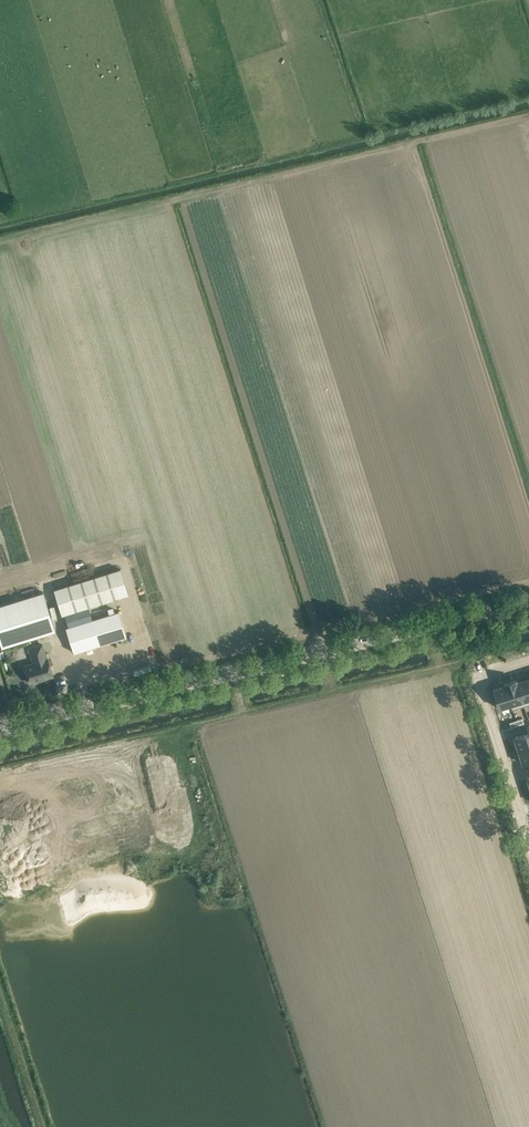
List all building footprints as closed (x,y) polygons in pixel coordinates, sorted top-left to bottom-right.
[(121,568),(54,589),(62,614),(65,614),(88,606),(128,594),(121,568)] [(2,647),(55,631),(43,592),(0,605),(0,641),(2,647)] [(88,606),(65,614),(69,626),(66,627),(66,629),(74,652),(127,636),(119,611),(92,619),(88,606)] [(34,663),(25,666),(30,682),(33,681),(35,683),(39,682),(40,679),(53,675),(48,659),(46,659),(42,644),(29,648),(34,663)] [(516,681),(524,706),(524,705),(528,704),(528,682),(527,677),(517,681),(516,681)] [(516,679),(504,683),(504,685),(505,685),(511,704),(510,704),(512,709),(524,706),(516,681),(517,681),(516,679)] [(504,685),(493,688),(499,708),(510,704),(511,704),(505,685),(504,685)] [(514,737),(518,750),(528,747),(528,725),(526,726),(528,732),(514,737)] [(518,750),(523,763),(528,761),(528,747),(518,750)]
